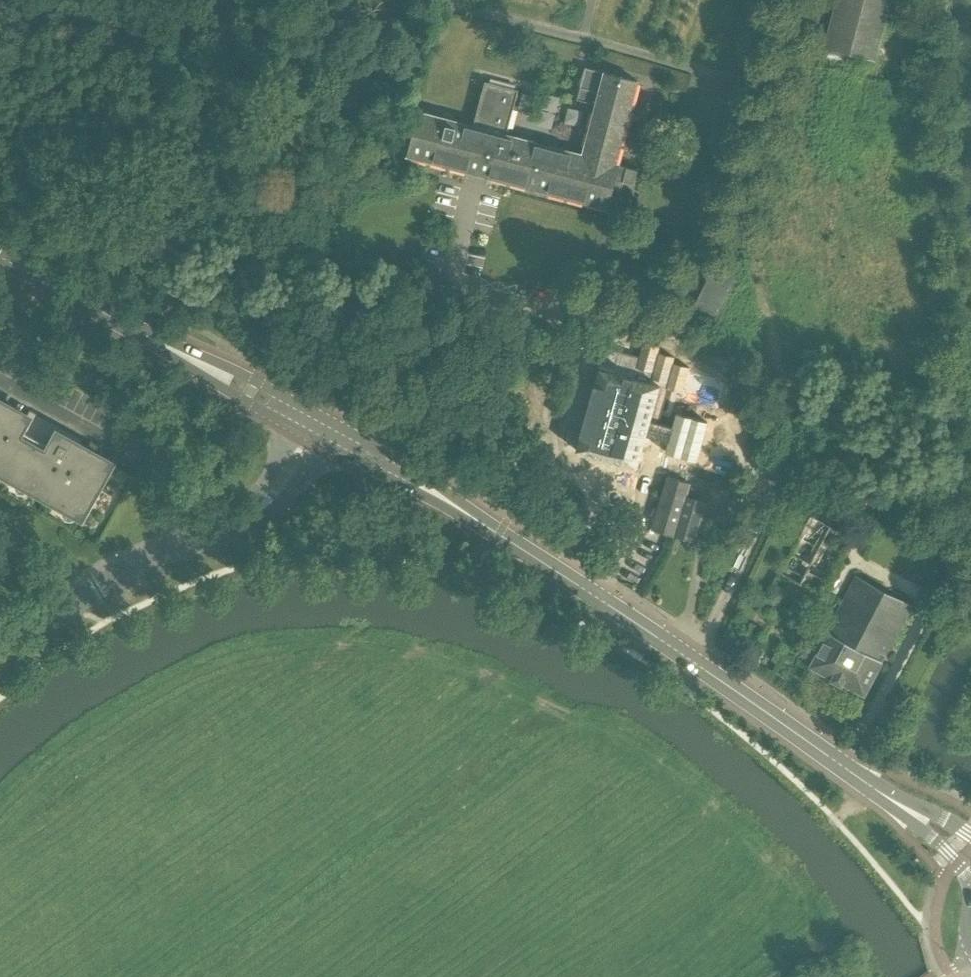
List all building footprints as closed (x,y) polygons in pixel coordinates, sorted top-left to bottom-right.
[(825,46),(876,59),(891,0),(837,0),(825,46)] [(487,176),(489,176),(607,207),(615,178),(623,180),(634,183),(637,169),(626,166),(618,164),(615,163),(637,81),(585,67),(576,99),(596,104),(583,155),(506,134),(518,90),(485,81),(473,126),(419,111),(407,155),(470,171),(469,172),(471,172),(471,171),(486,175),(485,176),(487,176)] [(691,312),(690,314),(713,325),(736,279),(713,267),(701,291),(702,291),(698,299),(697,299),(695,303),(696,304),(692,312),(691,312)] [(610,460),(630,465),(636,467),(646,434),(649,436),(651,436),(662,439),(664,440),(668,441),(665,452),(696,460),(707,422),(676,413),(672,427),(668,426),(653,421),(653,422),(649,421),(659,385),(599,368),(575,450),(602,457),(604,450),(612,452),(610,460)] [(33,489),(62,505),(64,502),(82,512),(80,515),(81,516),(89,502),(91,501),(93,500),(94,498),(94,496),(94,493),(110,463),(102,458),(78,445),(59,435),(62,429),(29,411),(26,416),(20,413),(0,402),(0,471),(15,479),(17,475),(34,485),(32,488),(33,489)] [(708,465),(706,473),(732,481),(734,473),(708,465)] [(653,529),(659,530),(660,530),(660,529),(670,532),(669,533),(670,533),(695,541),(704,508),(703,508),(704,504),(705,505),(706,503),(685,497),(686,493),(689,483),(668,477),(661,500),(660,504),(653,529)] [(549,508),(550,509),(550,508),(563,511),(562,512),(563,512),(567,499),(553,495),(549,508)] [(789,563),(825,580),(848,531),(813,514),(789,563)] [(857,577),(816,654),(810,667),(811,668),(812,668),(832,678),(831,680),(841,686),(842,684),(862,694),(861,694),(863,696),(911,606),(889,594),(889,595),(879,589),(857,577)]
